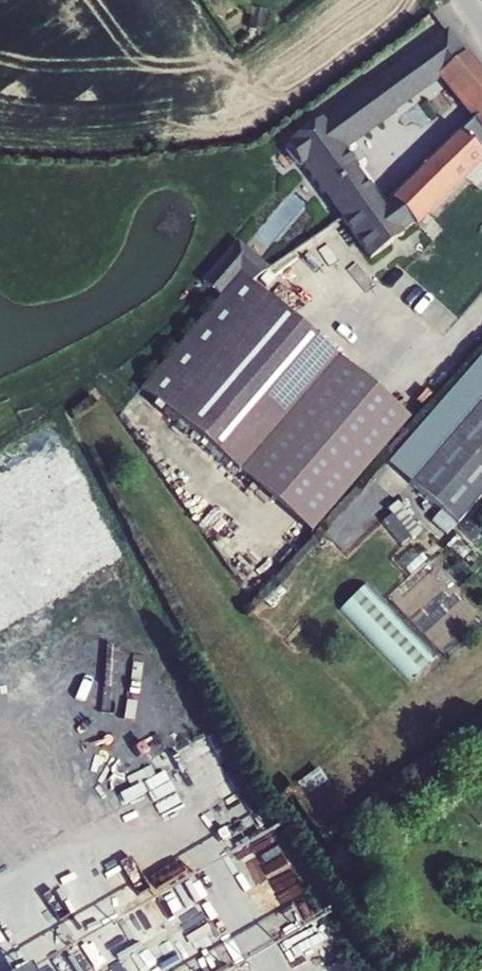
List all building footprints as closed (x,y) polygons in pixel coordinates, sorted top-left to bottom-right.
[(250,8),(247,28),(264,31),(267,11),(250,8)] [(436,76),(462,54),(446,34),(375,86),(374,85),(282,151),(348,238),(362,224),(361,223),(386,199),(346,148),(438,79),(436,76)] [(481,156),(481,70),(466,51),(462,54),(436,76),(438,79),(472,120),(460,133),(481,156)] [(391,253),(481,163),(481,156),(460,133),(456,129),(386,199),(361,223),(362,224),(383,246),(391,253)] [(362,224),(348,238),(352,241),(345,247),(362,265),(383,246),(362,224)] [(141,389),(238,472),(336,358),(240,273),(141,389)] [(456,525),(481,495),(481,400),(409,484),(456,525)] [(397,500),(387,508),(391,514),(382,521),(400,544),(409,537),(411,539),(421,531),(397,500)] [(416,547),(388,569),(402,585),(430,563),(416,547)] [(436,655),(365,583),(338,609),(409,681),(436,655)] [(319,767),(296,783),(326,827),(428,755),(416,738),(337,793),(319,767)] [(329,966),(332,970),(352,970),(344,958),(329,966)]
